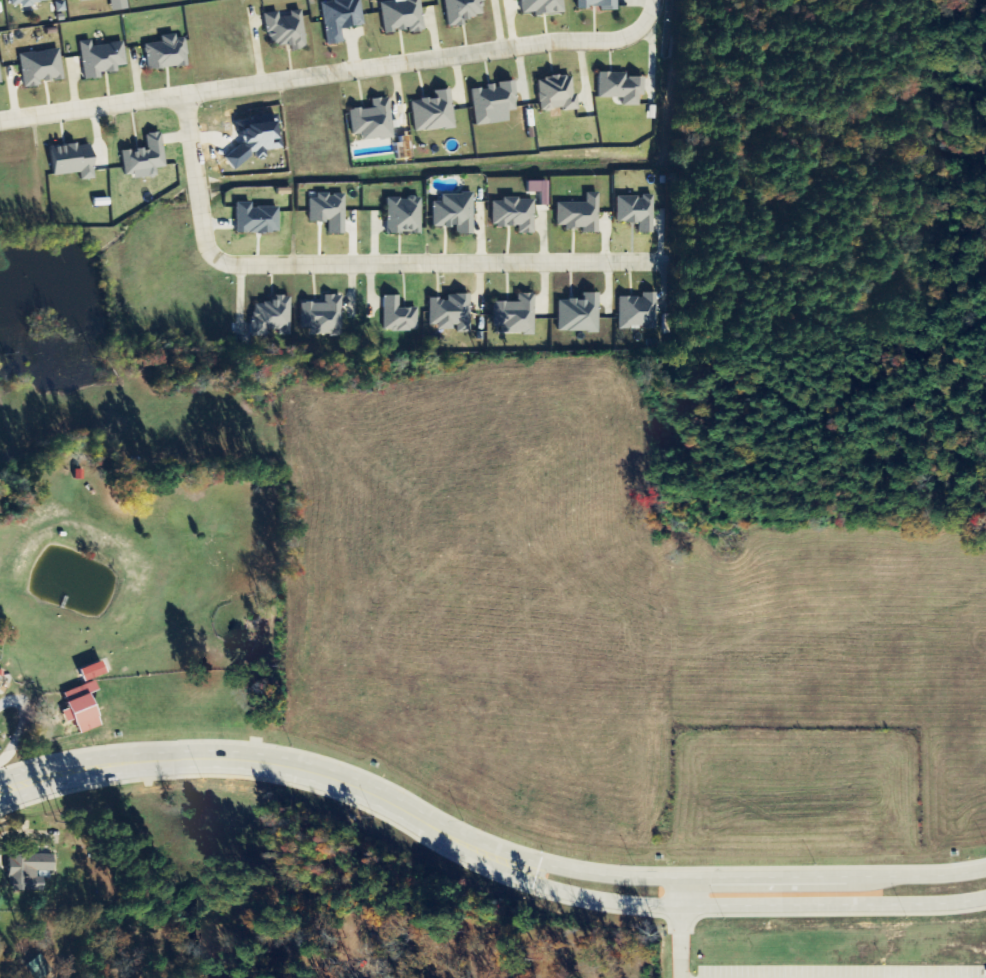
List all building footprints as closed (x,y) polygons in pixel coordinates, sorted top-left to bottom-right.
[(126,0),(110,0),(111,11),(127,9),(126,0)] [(344,44),(342,29),(363,27),(361,0),(339,0),(322,2),(327,45),(344,44)] [(421,0),(390,0),(380,1),(384,33),(408,30),(408,33),(424,31),(421,0)] [(466,25),(465,18),(486,15),(484,0),(445,0),(448,27),(466,25)] [(522,14),(534,13),(534,16),(565,13),(563,0),(521,0),(522,14)] [(578,8),(602,8),(602,11),(618,11),(618,0),(578,0),(578,8)] [(265,14),(268,47),(291,44),(291,50),(306,48),(302,10),(290,11),(291,17),(280,18),(279,12),(265,14)] [(147,69),(189,66),(186,37),(177,38),(177,34),(161,36),(162,42),(145,44),(147,69)] [(124,43),(92,45),(92,40),(81,41),(84,80),(101,78),(101,73),(118,72),(117,66),(126,65),(124,43)] [(63,80),(60,50),(20,53),(23,88),(40,86),(40,82),(63,80)] [(599,98),(624,98),(624,106),(641,106),(641,95),(646,95),(646,77),(627,78),(627,73),(598,73),(599,98)] [(576,108),(573,75),(537,79),(541,112),(576,108)] [(475,126),(509,122),(508,111),(517,110),(515,81),(496,83),(497,86),(471,89),(475,126)] [(456,127),(450,89),(434,92),(434,98),(411,101),(415,133),(456,127)] [(394,137),(390,97),(372,99),(373,107),(349,110),(352,135),(361,134),(362,141),(394,137)] [(281,149),(280,126),(277,123),(251,125),(242,131),(243,143),(225,157),(235,170),(255,154),(259,158),(267,158),(267,150),(281,149)] [(167,167),(161,132),(145,135),(147,149),(122,152),(126,179),(157,175),(157,168),(167,167)] [(80,173),(81,180),(96,178),(91,143),(52,148),(55,176),(80,173)] [(527,192),(540,192),(540,205),(548,206),(548,181),(527,181),(527,192)] [(310,222),(328,222),(329,235),(346,234),(345,193),(317,194),(317,199),(309,199),(310,222)] [(599,193),(586,193),(586,203),(557,203),(557,230),(599,230),(599,193)] [(474,234),(474,194),(442,194),(442,202),(434,202),(434,227),(456,227),(456,234),(474,234)] [(656,234),(656,195),(643,195),(643,197),(618,197),(618,223),(640,223),(641,234),(656,234)] [(421,234),(422,198),(387,197),(387,233),(421,234)] [(534,198),(502,198),(502,201),(493,201),(493,227),(520,226),(520,234),(534,234),(534,198)] [(278,207),(252,207),(252,202),(237,202),(237,234),(279,233),(278,207)] [(599,332),(599,293),(583,293),(583,300),(559,300),(558,332),(599,332)] [(620,297),(619,329),(632,329),(632,327),(660,327),(661,293),(644,293),(644,297),(620,297)] [(429,299),(430,329),(455,328),(455,333),(470,333),(470,294),(447,295),(447,299),(429,299)] [(494,302),(494,327),(504,327),(503,334),(534,335),(535,294),(518,294),(518,303),(494,302)] [(342,296),(325,295),(324,303),(302,303),(301,328),(310,328),(310,335),(342,336),(342,296)] [(291,335),(291,297),(272,296),(271,304),(253,304),(253,336),(267,336),(267,330),(280,330),(280,335),(291,335)] [(399,296),(384,296),(385,331),(418,330),(417,308),(400,308),(399,296)] [(81,669),(84,682),(107,676),(104,663),(81,669)] [(102,726),(92,693),(99,691),(96,682),(65,692),(70,708),(63,710),(66,722),(76,719),(81,733),(102,726)] [(44,890),(44,871),(55,871),(55,854),(9,854),(10,890),(44,890)] [(59,971),(44,954),(30,966),(40,977),(50,977),(59,971)]
